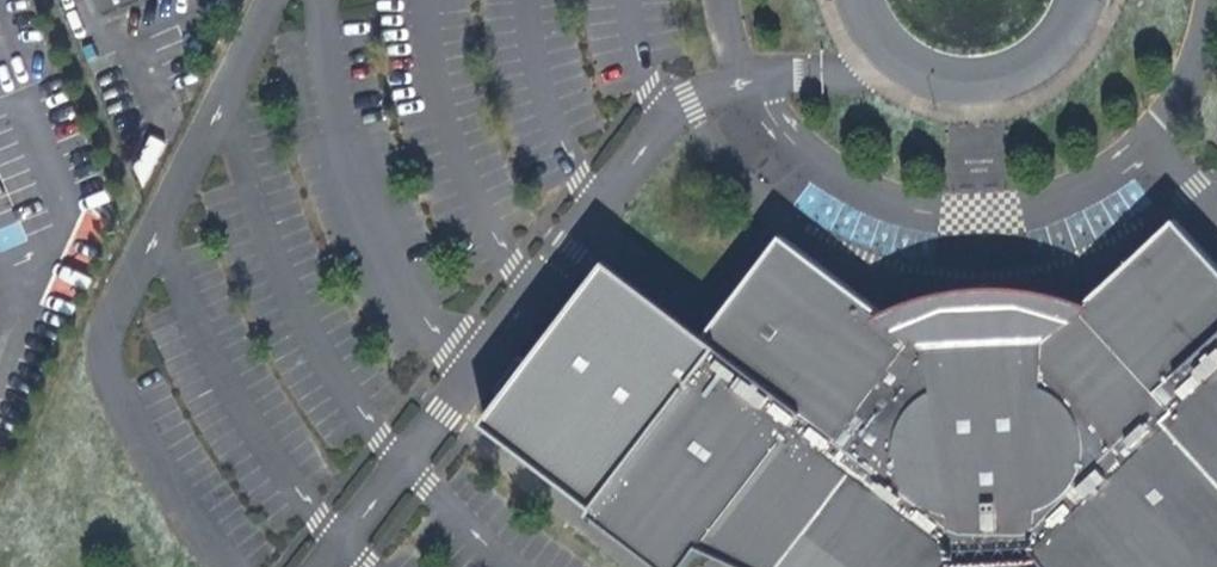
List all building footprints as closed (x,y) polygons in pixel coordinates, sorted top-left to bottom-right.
[(107,25),(164,0),(97,0),(107,25)] [(1176,218),(1092,295),(1043,340),(929,346),(876,305),(783,234),(704,337),(602,263),(471,433),(658,566),(686,566),(704,544),(721,557),(742,566),(943,566),(947,558),(1039,558),(1045,566),(1216,566),(1216,263),(1176,218)] [(876,305),(929,346),(1043,340),(1092,295),(1037,287),(995,287),(928,292),(876,305)]
